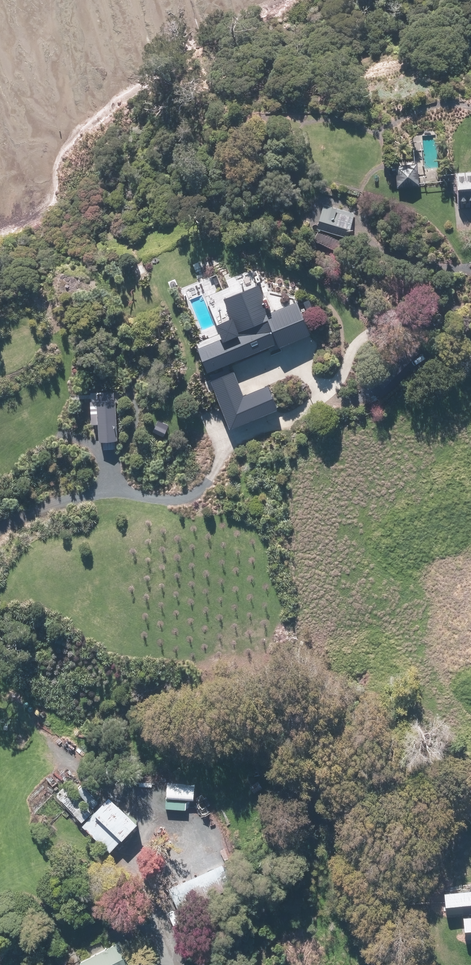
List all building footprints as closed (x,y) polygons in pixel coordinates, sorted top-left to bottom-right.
[(396,186),(439,183),(438,169),(424,170),(424,163),(395,165),(396,186)] [(456,173),(458,209),(470,208),(470,172),(456,173)] [(353,213),(323,204),(316,229),(318,230),(315,243),(342,251),(353,213)] [(217,273),(201,278),(217,328),(194,335),(197,346),(190,348),(197,371),(267,348),(265,339),(272,337),(276,347),(310,336),(298,299),(284,303),(279,289),(263,294),(255,271),(220,283),(217,273)] [(234,368),(209,378),(229,427),(278,407),(269,384),(244,394),(234,368)] [(117,391),(98,392),(100,441),(119,440),(117,391)] [(75,813),(81,819),(88,813),(92,809),(86,803),(85,804),(66,784),(55,794),(74,814),(75,813)] [(77,791),(92,806),(98,800),(83,785),(77,791)] [(94,810),(81,824),(109,849),(121,836),(137,818),(108,792),(93,809),(94,810)] [(221,861),(168,885),(177,906),(231,883),(221,861)] [(443,906),(467,904),(469,931),(470,931),(470,887),(442,888),(443,906)] [(83,964),(127,964),(132,962),(118,937),(79,958),(83,964)]
